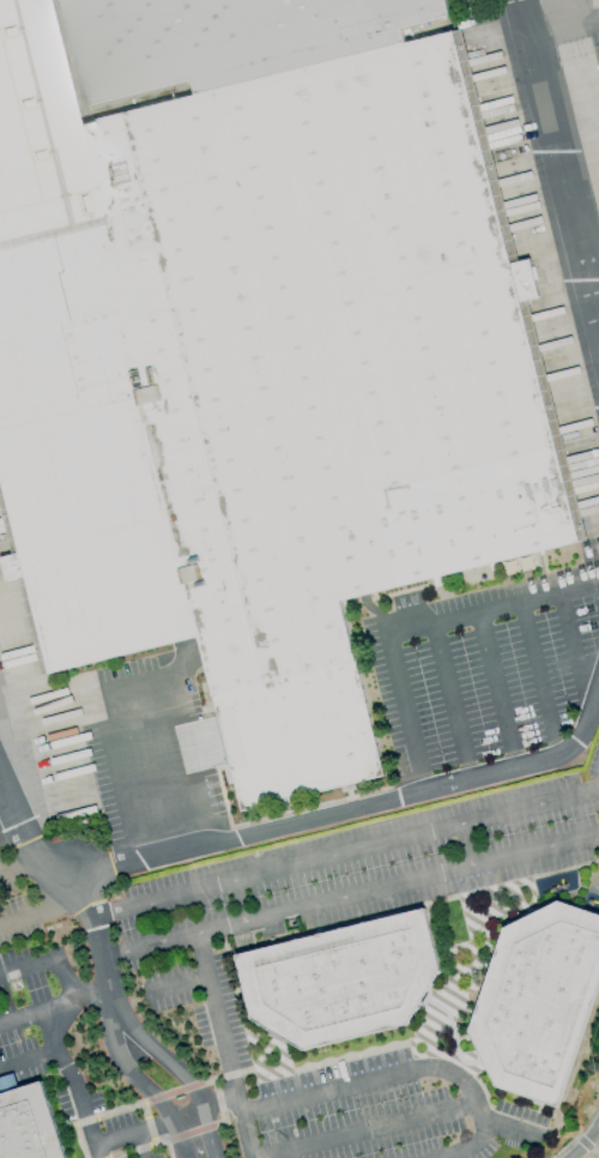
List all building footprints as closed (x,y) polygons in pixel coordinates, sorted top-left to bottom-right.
[(341,601),(579,543),(520,302),(540,296),(531,259),(510,265),(455,32),(406,44),(403,28),(450,14),(447,0),(60,0),(86,105),(193,79),(195,96),(72,126),(39,0),(0,0),(0,479),(48,677),(195,638),(238,808),(382,776),(341,601)] [(598,982),(598,911),(563,899),(506,928),(470,1036),(496,1091),(559,1106),(598,982)] [(308,1055),(409,1030),(437,982),(419,913),(234,955),(248,1018),(308,1055)] [(15,1088),(11,1074),(0,1077),(0,1093),(15,1088)] [(40,1086),(0,1098),(0,1157),(63,1157),(40,1086)]
